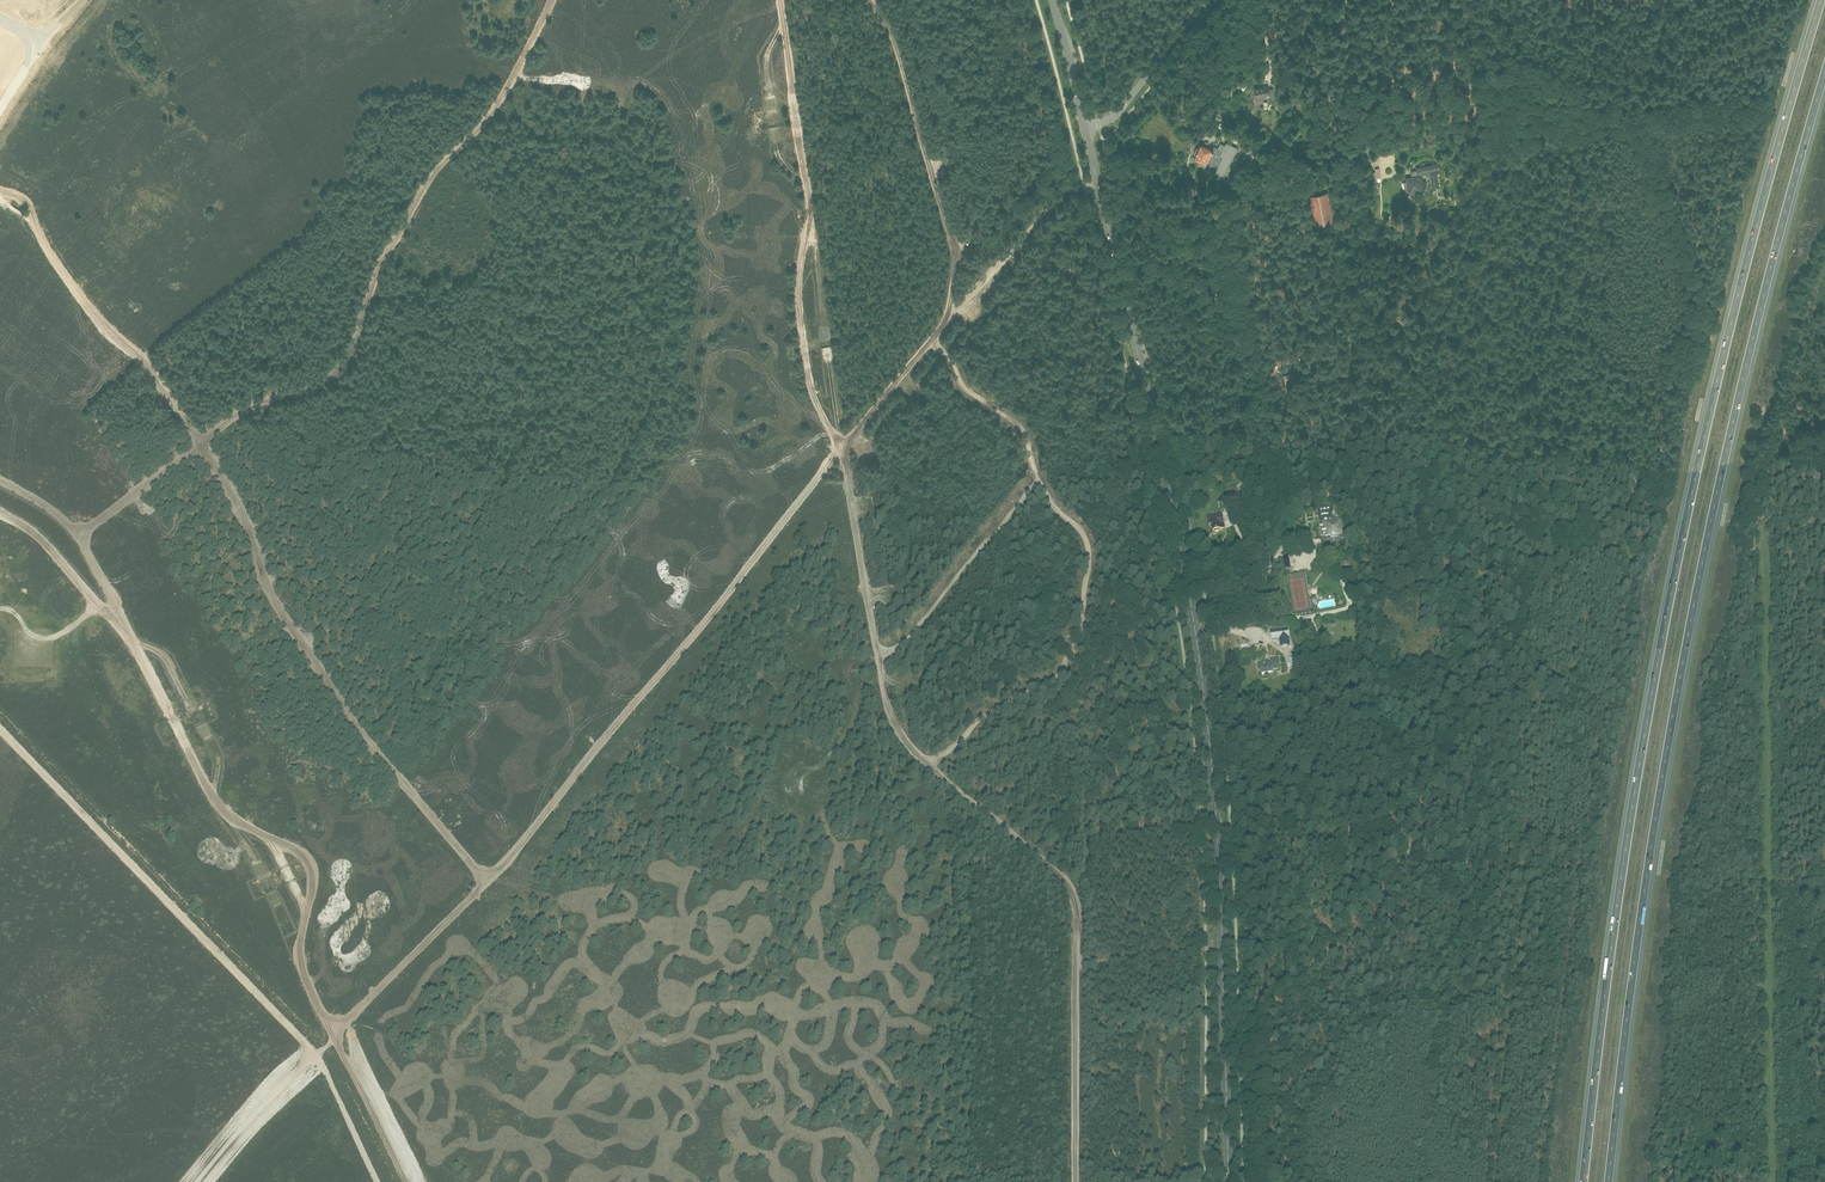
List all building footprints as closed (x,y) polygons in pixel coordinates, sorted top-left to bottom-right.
[(1262,86),(1254,88),(1251,89),(1253,96),(1255,95),(1256,96),(1261,95),(1261,98),(1273,95),(1272,88),(1268,89),(1267,83),(1261,85),(1262,86)] [(1236,119),(1225,115),(1222,123),(1233,127),(1236,119)] [(1226,142),(1225,145),(1220,143),(1217,148),(1213,146),(1212,149),(1201,144),(1194,158),(1206,164),(1207,162),(1210,163),(1210,165),(1213,167),(1214,165),(1218,167),(1213,176),(1222,180),(1237,148),(1226,142)] [(1248,148),(1241,163),(1246,165),(1247,164),(1261,170),(1267,157),(1253,151),(1248,148)] [(1440,162),(1416,167),(1417,171),(1416,171),(1415,169),(1412,170),(1412,172),(1411,172),(1411,176),(1405,177),(1408,193),(1423,190),(1420,175),(1428,173),(1430,184),(1431,183),(1432,189),(1439,187),(1436,170),(1441,169),(1440,162)] [(1169,180),(1168,172),(1159,174),(1161,182),(1169,180)] [(1333,222),(1327,193),(1309,196),(1315,225),(1333,222)] [(826,358),(834,357),(833,343),(825,343),(826,358)] [(1239,496),(1236,484),(1230,486),(1230,487),(1225,488),(1225,491),(1226,496),(1232,494),(1232,497),(1239,496)] [(1317,516),(1319,517),(1320,525),(1325,524),(1326,534),(1341,532),(1339,521),(1337,521),(1337,519),(1335,519),(1331,515),(1334,510),(1333,505),(1317,507),(1318,514),(1317,516)] [(1252,510),(1253,518),(1262,518),(1262,515),(1265,515),(1265,510),(1252,510)] [(1208,524),(1211,524),(1212,530),(1224,528),(1223,523),(1224,523),(1222,517),(1222,518),(1221,513),(1207,516),(1208,524)] [(1294,567),(1292,555),(1283,557),(1285,568),(1294,567)] [(1349,559),(1340,561),(1342,568),(1343,568),(1350,567),(1350,566),(1349,559)] [(1280,643),(1289,642),(1287,627),(1270,630),(1272,639),(1280,638),(1280,643)] [(1271,659),(1271,662),(1260,664),(1261,673),(1273,671),(1273,669),(1278,668),(1277,658),(1271,659)] [(209,719),(198,723),(200,729),(211,725),(209,719)]
